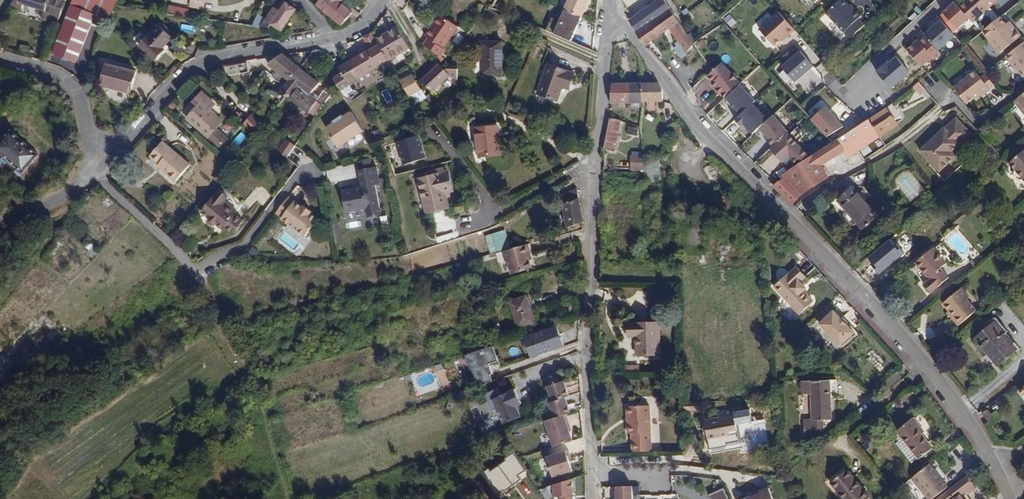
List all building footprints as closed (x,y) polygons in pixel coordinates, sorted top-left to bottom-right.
[(57,24),(65,3),(55,0),(14,0),(10,5),(20,8),(24,4),(45,10),(42,19),(57,24)] [(109,22),(116,6),(118,0),(74,0),(53,53),(63,57),(75,62),(94,16),(109,22)] [(202,0),(190,0),(189,7),(203,11),(205,1),(202,0)] [(316,4),(341,25),(352,13),(346,7),(348,4),(343,0),(319,0),(316,4)] [(580,18),(588,0),(568,0),(563,10),(580,18)] [(652,5),(660,15),(670,8),(665,0),(659,0),(652,5)] [(827,12),(851,37),(865,24),(859,18),(863,15),(857,8),(855,9),(850,4),(846,0),(840,0),(827,12)] [(957,6),(968,19),(972,24),(987,11),(977,0),(964,0),(957,6)] [(988,8),(998,0),(981,0),(988,8)] [(259,27),(268,28),(271,24),(281,31),(296,8),(285,2),(279,10),(273,6),(265,18),(259,27)] [(954,3),(942,14),(956,30),(968,19),(957,6),(954,3)] [(652,5),(633,18),(635,20),(632,22),(637,31),(660,15),(652,5)] [(177,15),(188,17),(189,10),(178,8),(177,15)] [(660,15),(637,31),(636,31),(645,45),(669,28),(678,41),(676,43),(678,46),(675,49),(682,59),(694,43),(685,30),(670,8),(660,15)] [(495,27),(501,17),(490,10),(484,19),(495,27)] [(580,18),(563,10),(558,21),(549,17),(544,30),(570,41),(580,18)] [(794,29),(778,12),(759,29),(774,45),(781,39),(786,34),(788,35),(794,29)] [(265,18),(257,14),(253,26),(259,27),(265,18)] [(443,48),(458,26),(439,14),(425,36),(428,38),(424,45),(429,49),(441,57),(446,49),(443,48)] [(1008,24),(1003,16),(985,31),(1002,52),(1023,36),(1015,25),(1012,27),(1008,24)] [(939,19),(922,34),(926,39),(936,51),(953,36),(939,19)] [(161,21),(157,26),(169,36),(172,32),(161,21)] [(728,32),(723,24),(699,40),(705,49),(728,32)] [(169,36),(157,26),(140,45),(154,59),(165,47),(164,46),(171,38),(169,36)] [(694,43),(699,40),(691,27),(685,30),(694,43)] [(388,40),(379,45),(388,60),(410,48),(398,28),(386,35),(388,40)] [(369,49),(349,61),(357,78),(363,88),(375,81),(370,71),(388,60),(379,45),(378,45),(371,33),(363,37),(369,49)] [(386,35),(377,40),(379,45),(388,40),(386,35)] [(917,40),(906,50),(920,66),(931,57),(934,59),(939,54),(936,51),(926,39),(920,43),(917,40)] [(501,43),(481,42),(481,75),(501,75),(501,43)] [(1008,56),(1023,76),(1023,44),(1008,56)] [(789,50),(782,56),(786,62),(781,67),(794,82),(813,66),(800,51),(794,56),(789,50)] [(60,62),(63,57),(53,53),(51,58),(60,62)] [(299,67),(280,54),(265,63),(275,70),(273,72),(286,83),(299,67)] [(450,76),(445,70),(440,65),(436,58),(427,67),(427,68),(428,69),(431,72),(424,79),(422,80),(433,92),(450,76)] [(348,84),(357,78),(349,61),(338,68),(341,73),(334,78),(340,89),(342,91),(349,86),(348,84)] [(224,77),(247,72),(245,63),(222,67),(224,77)] [(130,93),(135,71),(106,64),(101,85),(130,93)] [(569,89),(574,74),(547,65),(537,94),(557,100),(562,86),(569,89)] [(303,90),(310,95),(319,83),(299,67),(286,83),(285,84),(279,94),(285,98),(290,98),(299,87),(303,90)] [(408,68),(397,75),(401,80),(413,74),(408,68)] [(421,75),(424,79),(431,72),(428,69),(421,75)] [(727,69),(711,84),(724,98),(740,84),(737,80),(737,76),(734,73),(730,73),(727,69)] [(982,92),(984,95),(991,90),(991,89),(982,78),(977,71),(956,87),(968,103),(976,98),(982,92)] [(413,74),(401,80),(411,97),(423,90),(413,74)] [(982,78),(991,89),(996,86),(987,74),(982,78)] [(663,101),(663,89),(657,82),(643,83),(643,101),(663,101)] [(918,82),(912,87),(920,95),(926,90),(918,82)] [(641,101),(643,101),(643,83),(612,84),(611,102),(633,102),(641,101)] [(755,101),(740,84),(724,98),(738,115),(753,101),(755,101)] [(290,98),(294,101),(303,90),(299,87),(290,98)] [(309,112),(315,103),(317,101),(310,95),(303,90),(294,101),(309,112)] [(348,101),(357,95),(353,90),(344,96),(348,101)] [(978,100),(984,95),(982,92),(976,98),(978,100)] [(1015,101),(1023,112),(1023,94),(1015,101)] [(215,104),(206,96),(187,119),(220,147),(228,138),(216,128),(223,121),(210,110),(215,104)] [(753,101),(738,115),(733,120),(741,127),(743,125),(752,135),(759,130),(770,120),(753,101)] [(784,173),(782,175),(785,179),(775,186),(793,204),(800,195),(829,177),(821,166),(844,151),(849,158),(899,125),(886,107),(857,127),(839,139),(838,138),(830,144),(807,157),(795,166),(784,173)] [(823,107),(809,120),(824,138),(839,125),(823,107)] [(414,123),(419,116),(410,110),(406,117),(414,123)] [(256,134),(265,123),(266,120),(255,111),(244,124),(256,134)] [(339,147),(364,131),(352,112),(343,117),(342,116),(334,122),(334,123),(326,128),(339,147)] [(265,123),(269,126),(274,121),(269,117),(266,120),(265,123)] [(615,151),(621,120),(610,117),(604,148),(615,151)] [(773,117),(770,120),(759,130),(767,139),(766,142),(770,146),(772,144),(773,146),(787,135),(773,117)] [(931,140),(920,150),(939,172),(956,158),(951,152),(959,146),(959,145),(971,136),(958,119),(946,129),(946,128),(938,135),(939,137),(932,142),(931,140)] [(498,127),(476,129),(479,156),(501,154),(498,127)] [(34,158),(5,134),(0,140),(0,161),(19,176),(34,158)] [(418,135),(395,142),(402,165),(425,159),(418,135)] [(787,135),(773,146),(770,150),(782,164),(788,159),(795,166),(807,157),(787,135)] [(383,139),(386,151),(393,149),(390,137),(383,139)] [(163,168),(161,170),(175,182),(189,166),(162,142),(149,156),(159,164),(163,168)] [(272,151),(277,155),(283,147),(278,143),(272,151)] [(1023,181),(1023,149),(1009,162),(1015,168),(1014,174),(1019,179),(1023,180),(1023,181)] [(371,157),(360,160),(362,169),(361,170),(364,187),(344,191),(348,213),(368,210),(370,217),(383,215),(377,184),(382,183),(378,165),(373,166),(371,157)] [(645,168),(644,159),(633,159),(633,167),(645,168)] [(215,175),(220,179),(228,168),(224,164),(215,175)] [(647,184),(659,184),(659,164),(646,164),(647,184)] [(427,178),(445,173),(444,167),(425,172),(427,178)] [(894,181),(912,201),(925,189),(906,170),(894,181)] [(448,172),(445,173),(427,178),(419,180),(427,212),(448,207),(447,198),(445,192),(451,191),(452,191),(448,172)] [(878,215),(855,188),(839,201),(862,229),(878,215)] [(577,229),(578,191),(561,198),(561,209),(555,209),(556,216),(561,216),(561,231),(577,229)] [(227,198),(219,192),(202,212),(209,218),(208,222),(213,226),(217,225),(222,229),(225,227),(232,233),(242,221),(234,215),(236,212),(224,202),(227,198)] [(288,196),(276,213),(283,217),(282,218),(306,236),(319,218),(311,212),(312,211),(304,205),(303,207),(295,200),(294,201),(288,196)] [(276,238),(298,255),(305,246),(283,230),(276,238)] [(506,231),(485,234),(489,253),(509,249),(506,231)] [(92,256),(97,252),(89,242),(84,246),(92,256)] [(531,258),(528,248),(503,254),(505,265),(508,264),(511,277),(532,272),(528,258),(531,258)] [(916,264),(927,276),(929,275),(932,278),(929,280),(925,285),(931,293),(949,278),(942,269),(947,264),(934,249),(916,264)] [(503,254),(497,256),(499,266),(505,265),(503,254)] [(798,288),(801,285),(798,281),(803,277),(794,267),(772,287),(797,315),(811,303),(801,292),(798,288)] [(969,297),(962,288),(944,303),(950,310),(948,312),(959,325),(976,310),(967,299),(969,297)] [(532,330),(525,301),(508,307),(515,334),(532,330)] [(833,313),(816,328),(836,350),(850,336),(837,322),(839,320),(833,313)] [(660,322),(629,323),(629,337),(636,337),(637,355),(661,354),(660,322)] [(995,322),(976,339),(998,365),(1017,348),(995,322)] [(555,334),(521,344),(524,353),(532,351),(535,362),(561,354),(555,334)] [(497,363),(492,347),(466,356),(477,388),(492,383),(489,374),(492,373),(490,365),(497,363)] [(626,376),(640,375),(640,365),(625,365),(626,376)] [(442,367),(436,370),(445,390),(451,387),(442,367)] [(836,380),(801,381),(802,394),(812,394),(813,420),(832,419),(831,393),(837,393),(836,380)] [(549,402),(555,422),(566,420),(572,418),(567,402),(571,401),(564,381),(548,386),(553,401),(549,402)] [(460,400),(471,397),(468,389),(457,393),(460,400)] [(515,389),(487,402),(491,412),(497,409),(504,424),(521,416),(516,406),(521,403),(515,389)] [(639,441),(640,451),(652,451),(649,405),(627,406),(627,416),(631,416),(631,424),(628,424),(628,434),(632,434),(632,441),(639,441)] [(703,415),(705,425),(708,439),(727,436),(728,443),(740,440),(734,409),(719,412),(719,417),(710,420),(708,414),(703,415)] [(982,414),(988,420),(993,416),(987,410),(982,414)] [(911,420),(922,434),(926,431),(915,417),(911,420)] [(555,422),(547,424),(553,451),(573,446),(566,420),(555,422)] [(824,434),(823,420),(813,420),(804,421),(804,437),(819,437),(824,434)] [(933,447),(922,434),(911,420),(896,431),(899,434),(918,458),(933,447)] [(913,462),(918,458),(899,434),(897,436),(900,441),(897,443),(913,462)] [(553,458),(559,477),(578,471),(575,459),(577,459),(574,451),(553,458)] [(513,454),(491,469),(488,465),(480,471),(497,496),(527,475),(513,454)] [(948,487),(930,464),(912,478),(928,498),(933,498),(948,487)] [(831,482),(844,498),(868,498),(870,498),(848,469),(831,482)] [(969,475),(939,498),(964,498),(962,497),(965,495),(967,496),(979,487),(969,475)] [(571,480),(552,486),(552,497),(559,498),(572,498),(571,480)] [(621,498),(636,498),(636,486),(620,486),(621,498)] [(614,497),(614,487),(605,487),(605,497),(614,497)] [(725,488),(711,494),(713,498),(730,498),(725,488)] [(743,498),(772,498),(768,488),(743,498)]
